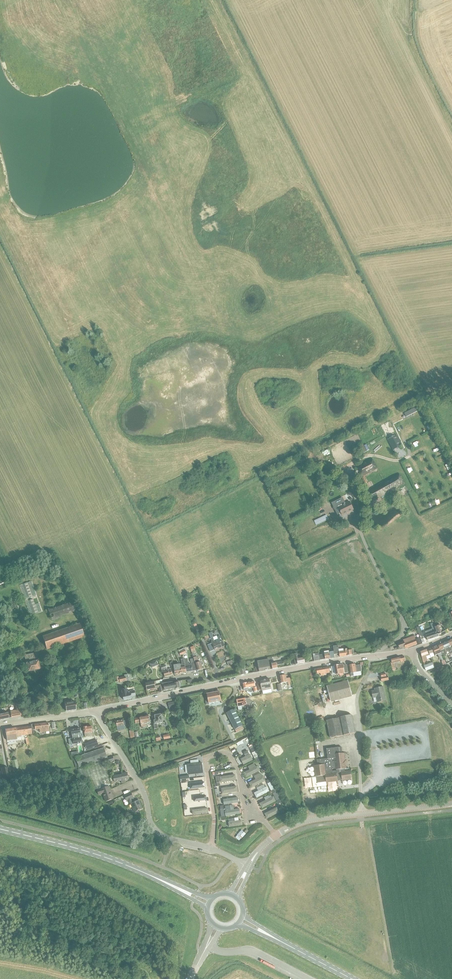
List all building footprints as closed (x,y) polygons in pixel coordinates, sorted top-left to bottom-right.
[(402,445),(397,435),(390,420),(380,425),(392,450),(402,445)] [(370,472),(377,468),(372,459),(357,467),(361,477),(370,472)] [(327,480),(332,478),(328,469),(323,471),(327,480)] [(367,492),(373,501),(405,483),(400,474),(373,489),(367,492)] [(340,499),(332,503),(334,508),(333,508),(334,510),(335,509),(337,515),(341,513),(343,515),(354,510),(350,501),(346,503),(344,500),(341,501),(340,499)] [(328,514),(315,520),(317,525),(330,518),(328,514)] [(34,580),(23,583),(30,614),(42,612),(34,580)] [(74,601),(50,608),(53,619),(77,612),(74,601)] [(441,625),(440,622),(433,624),(434,626),(439,637),(447,633),(444,628),(442,629),(440,625),(441,625)] [(42,636),(47,650),(84,637),(80,623),(42,636)] [(434,626),(433,624),(433,623),(430,624),(434,632),(430,634),(428,630),(425,632),(426,635),(426,636),(428,640),(434,638),(439,637),(434,626)] [(426,635),(425,632),(423,626),(416,628),(422,642),(425,641),(423,637),(426,636),(426,635)] [(212,642),(215,650),(222,647),(220,642),(221,642),(220,639),(221,638),(220,636),(217,637),(217,636),(214,637),(211,632),(208,633),(212,642)] [(398,643),(400,648),(405,646),(406,648),(408,647),(408,648),(417,644),(414,636),(405,639),(406,641),(398,643)] [(442,643),(444,648),(446,652),(449,650),(449,651),(450,651),(451,654),(451,653),(451,650),(450,645),(448,641),(442,643)] [(442,643),(438,645),(440,650),(443,656),(447,654),(444,648),(442,643)] [(438,645),(432,647),(436,655),(438,654),(439,659),(441,658),(442,661),(444,660),(443,656),(440,650),(438,645)] [(432,647),(428,649),(429,654),(431,657),(432,657),(436,655),(432,647)] [(429,654),(428,649),(421,652),(423,663),(428,661),(426,655),(429,654)] [(324,652),(325,654),(320,655),(320,653),(319,653),(320,660),(326,659),(331,658),(330,654),(329,654),(329,652),(329,651),(324,652)] [(33,670),(39,669),(36,653),(24,655),(26,664),(28,671),(29,671),(29,673),(33,672),(33,670)] [(294,654),(295,665),(306,663),(305,658),(298,659),(297,654),(294,654)] [(391,665),(393,671),(395,670),(393,663),(401,661),(401,662),(405,661),(404,656),(390,659),(390,660),(391,665)] [(196,657),(193,658),(195,662),(197,670),(197,671),(203,669),(201,662),(199,662),(197,657),(196,657)] [(193,671),(197,670),(195,662),(191,663),(188,664),(188,658),(184,659),(185,664),(186,672),(193,671)] [(260,671),(271,669),(269,660),(258,662),(259,666),(256,667),(257,672),(260,671)] [(277,665),(283,664),(283,661),(274,662),(274,664),(272,664),(273,669),(278,668),(277,665)] [(180,663),(174,664),(176,674),(182,673),(181,668),(180,665),(180,663)] [(355,664),(349,665),(351,676),(354,676),(353,673),(356,672),(361,672),(361,671),(360,665),(355,666),(355,664)] [(163,672),(165,677),(173,675),(171,668),(168,669),(168,668),(166,668),(165,665),(161,666),(162,672),(163,672)] [(348,673),(347,666),(343,666),(343,665),(334,666),(336,675),(348,673)] [(329,667),(325,668),(317,669),(318,674),(320,673),(320,675),(321,674),(321,676),(326,675),(325,673),(330,673),(329,667)] [(288,684),(289,685),(292,685),(290,678),(286,678),(286,675),(279,676),(281,683),(285,683),(285,684),(288,684)] [(260,681),(262,690),(271,689),(269,679),(260,681)] [(173,682),(162,683),(163,690),(165,690),(175,688),(175,689),(180,688),(179,682),(178,681),(173,682)] [(327,686),(331,701),(352,695),(348,681),(327,686)] [(163,690),(162,683),(156,684),(156,682),(146,684),(147,690),(151,689),(151,690),(152,691),(154,690),(154,689),(159,688),(160,692),(164,691),(163,690)] [(248,688),(255,686),(254,682),(243,684),(244,690),(249,691),(248,688)] [(374,688),(375,691),(372,691),(373,698),(376,697),(377,702),(386,700),(383,687),(374,688)] [(122,691),(124,700),(132,699),(132,696),(136,696),(135,691),(128,692),(127,690),(122,691)] [(209,703),(221,701),(219,692),(207,694),(208,700),(205,700),(206,705),(209,704),(209,703)] [(245,699),(237,700),(238,707),(239,710),(243,710),(248,709),(247,707),(252,707),(250,698),(245,699)] [(72,702),(71,701),(66,701),(66,700),(64,701),(66,711),(76,710),(75,702),(72,702)] [(226,713),(236,732),(244,728),(234,709),(226,713)] [(21,716),(20,710),(11,711),(11,712),(8,713),(0,714),(0,719),(21,716)] [(157,724),(163,723),(162,714),(155,715),(156,720),(154,720),(155,724),(154,724),(155,729),(158,728),(157,724)] [(356,733),(352,715),(326,720),(330,738),(356,733)] [(149,716),(135,718),(136,724),(141,723),(142,727),(146,726),(148,726),(147,724),(151,723),(151,719),(150,719),(149,716)] [(116,721),(118,731),(125,730),(123,720),(116,721)] [(31,726),(31,730),(39,729),(40,732),(46,732),(46,731),(49,731),(48,723),(34,724),(31,725),(31,726)] [(31,730),(31,726),(20,727),(15,728),(5,730),(7,741),(13,739),(13,737),(16,736),(21,735),(21,736),(25,735),(32,734),(31,730)] [(93,736),(92,726),(87,727),(84,728),(85,737),(93,736)] [(73,736),(73,738),(68,739),(69,745),(83,742),(81,729),(72,731),(73,736)] [(250,737),(237,741),(240,748),(252,743),(250,737)] [(97,739),(89,742),(91,747),(98,745),(97,739)] [(347,753),(342,753),(342,747),(326,749),(328,758),(317,760),(317,763),(318,763),(318,765),(311,766),(311,767),(315,767),(316,776),(312,776),(313,777),(316,777),(317,782),(316,783),(317,784),(318,783),(326,782),(327,785),(328,785),(327,782),(336,781),(337,784),(338,784),(338,780),(342,779),(342,783),(343,783),(343,780),(351,779),(351,782),(352,782),(351,771),(345,772),(345,769),(345,768),(345,766),(347,766),(346,760),(344,761),(344,754),(347,753)] [(104,748),(76,758),(75,756),(72,757),(76,768),(92,763),(93,765),(78,770),(82,781),(88,779),(92,791),(98,789),(99,790),(97,790),(99,795),(103,794),(106,802),(113,799),(109,786),(100,789),(100,788),(111,785),(103,762),(101,762),(100,760),(108,757),(104,748)] [(241,767),(256,760),(253,755),(239,762),(241,767)] [(202,763),(187,764),(188,773),(203,772),(202,763)] [(248,767),(249,770),(244,772),(246,778),(261,770),(258,765),(255,767),(254,764),(248,767)] [(2,768),(3,778),(10,776),(8,767),(2,768)] [(114,777),(115,782),(121,781),(122,783),(126,782),(125,780),(128,779),(127,773),(122,774),(122,775),(114,777)] [(254,776),(255,779),(249,783),(252,788),(266,781),(263,775),(262,776),(260,773),(254,776)] [(220,783),(236,780),(235,774),(219,777),(220,783)] [(267,784),(268,786),(263,788),(262,785),(256,787),(258,791),(254,793),(257,798),(274,790),(270,782),(268,784),(267,784)] [(222,794),(238,792),(237,786),(221,788),(222,794)] [(127,800),(129,800),(131,804),(135,812),(142,809),(139,800),(135,802),(131,793),(125,796),(127,800)] [(264,798),(265,800),(259,803),(262,808),(276,801),(274,796),(271,797),(270,795),(264,798)] [(223,799),(224,805),(238,803),(238,797),(223,799)] [(225,806),(225,811),(224,811),(225,817),(240,815),(239,809),(234,809),(233,805),(225,806)] [(264,813),(267,819),(281,812),(279,806),(264,813)] [(228,819),(228,822),(227,822),(228,827),(242,825),(241,820),(234,821),(234,818),(228,819)] [(238,835),(236,837),(239,840),(241,838),(241,839),(246,834),(244,832),(242,830),(237,835),(238,835)]
